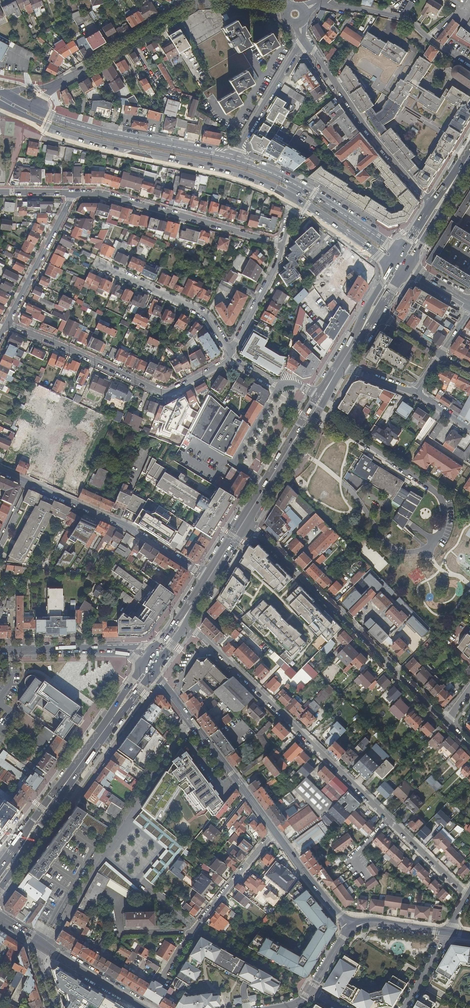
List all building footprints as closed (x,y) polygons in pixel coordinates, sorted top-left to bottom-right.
[(1,5),(5,15),(15,11),(17,16),(21,14),(15,0),(13,0),(1,5)] [(30,3),(32,9),(43,4),(41,0),(28,0),(30,3)] [(103,0),(90,0),(92,9),(100,5),(100,4),(103,3),(103,0)] [(374,0),(364,0),(362,5),(380,8),(381,4),(373,2),(374,0)] [(408,15),(415,4),(410,0),(402,13),(408,15)] [(433,0),(430,0),(425,8),(426,8),(422,14),(427,17),(431,11),(437,15),(443,6),(433,0)] [(150,2),(138,9),(143,19),(156,11),(150,2)] [(136,7),(130,11),(137,23),(143,19),(138,9),(136,7)] [(130,11),(129,10),(125,12),(127,16),(130,14),(130,15),(125,18),(131,27),(137,23),(130,11)] [(77,25),(91,18),(87,12),(81,15),(73,19),(77,25)] [(334,25),(336,23),(332,20),(336,15),(334,13),(324,25),(330,30),(334,25)] [(340,29),(344,31),(348,27),(350,23),(354,18),(350,15),(340,29)] [(453,19),(437,40),(445,45),(450,38),(447,36),(449,35),(451,37),(460,24),(453,19)] [(237,20),(224,27),(228,35),(226,36),(232,47),(234,45),(238,52),(242,50),(241,49),(244,47),(244,48),(251,45),(247,38),(249,36),(243,26),(241,27),(237,20)] [(116,31),(110,22),(102,28),(107,36),(103,38),(105,42),(106,43),(111,41),(108,36),(116,31)] [(315,32),(320,40),(323,38),(326,35),(319,24),(313,28),(315,32)] [(119,26),(115,29),(119,36),(129,29),(127,25),(123,27),(121,29),(119,26)] [(335,38),(341,31),(334,25),(330,30),(326,35),(323,38),(331,44),(335,40),(334,40),(333,39),(334,37),(335,38)] [(369,32),(370,29),(372,27),(368,25),(364,31),(365,31),(364,33),(364,34),(358,30),(356,33),(355,32),(357,30),(352,26),(350,29),(348,27),(344,31),(341,36),(359,47),(362,43),(365,38),(369,32)] [(462,26),(457,35),(469,42),(469,32),(465,29),(462,26)] [(411,33),(405,27),(401,32),(408,38),(411,33)] [(38,36),(35,38),(43,44),(48,39),(46,37),(49,35),(46,29),(42,31),(43,34),(42,34),(39,36),(38,36)] [(86,37),(85,38),(88,44),(92,49),(105,42),(103,38),(98,30),(86,38),(86,37)] [(176,41),(181,51),(184,53),(191,49),(181,32),(179,34),(177,32),(173,34),(177,40),(176,41)] [(408,52),(405,50),(405,49),(402,47),(399,45),(395,44),(389,40),(387,43),(381,39),(378,37),(369,32),(365,38),(362,43),(359,47),(372,54),(371,55),(374,57),(375,56),(378,58),(380,55),(383,57),(383,58),(389,62),(390,61),(393,63),(392,63),(395,65),(396,65),(399,66),(408,52)] [(271,33),(253,43),(260,55),(265,53),(264,52),(267,50),(268,51),(278,45),(271,33)] [(177,40),(173,34),(169,36),(173,42),(173,43),(179,52),(181,51),(176,41),(177,40)] [(1,61),(7,49),(32,62),(36,55),(20,46),(19,46),(15,43),(15,44),(15,43),(0,35),(0,61),(1,61)] [(88,44),(85,38),(83,36),(80,38),(84,46),(88,44)] [(73,40),(55,50),(63,57),(78,49),(74,42),(73,40)] [(82,48),(77,40),(74,42),(78,49),(79,50),(82,48)] [(156,42),(146,47),(149,51),(154,48),(157,47),(158,46),(156,42)] [(179,52),(173,43),(169,46),(168,45),(162,49),(168,59),(179,53),(179,52)] [(92,49),(88,44),(84,46),(83,47),(86,52),(92,49)] [(440,50),(432,45),(425,55),(426,55),(433,62),(440,50)] [(86,52),(83,47),(82,48),(79,50),(85,59),(94,54),(92,49),(86,52)] [(55,50),(54,49),(48,61),(58,67),(64,57),(63,57),(55,50)] [(140,60),(135,52),(130,55),(134,63),(140,60)] [(346,67),(353,57),(350,55),(349,55),(341,67),(345,70),(346,67)] [(433,62),(426,55),(424,57),(422,56),(420,59),(419,59),(415,65),(415,64),(413,68),(414,68),(411,73),(410,73),(406,80),(403,78),(395,91),(407,98),(407,99),(409,95),(410,96),(412,92),(411,92),(415,86),(421,90),(423,87),(420,85),(422,82),(421,81),(425,75),(426,75),(434,63),(432,62),(433,62)] [(124,60),(116,64),(121,73),(129,68),(124,60)] [(173,83),(161,63),(159,65),(156,61),(155,62),(167,82),(169,86),(171,89),(174,88),(172,84),(173,83)] [(462,65),(461,65),(460,64),(455,61),(453,63),(451,61),(447,68),(453,72),(453,73),(453,74),(454,75),(454,76),(455,77),(456,77),(455,78),(457,79),(457,78),(460,80),(459,81),(461,81),(464,83),(463,83),(464,84),(465,83),(468,86),(469,87),(469,86),(469,87),(469,71),(468,70),(469,69),(467,68),(467,69),(464,67),(463,66),(462,65)] [(58,67),(50,62),(45,69),(54,74),(58,67)] [(305,63),(302,63),(294,77),(298,82),(298,81),(300,85),(304,82),(311,92),(319,86),(321,85),(305,63)] [(112,66),(102,71),(107,80),(110,78),(112,82),(117,79),(117,78),(118,77),(118,76),(112,66)] [(234,91),(217,101),(224,113),(228,111),(227,110),(230,108),(231,109),(241,103),(235,93),(239,91),(239,90),(242,88),(242,89),(253,83),(253,82),(258,79),(251,67),(228,81),(234,91)] [(348,68),(346,67),(345,70),(342,75),(346,80),(344,81),(343,82),(356,100),(365,112),(367,111),(373,107),(375,105),(371,99),(372,98),(370,95),(369,96),(367,93),(366,93),(357,82),(358,81),(356,78),(354,75),(353,75),(348,69),(348,68)] [(98,74),(91,78),(92,80),(96,86),(103,82),(98,74)] [(153,91),(145,77),(144,78),(143,79),(139,82),(144,91),(149,88),(149,89),(151,93),(153,91)] [(84,91),(92,87),(93,89),(96,87),(97,87),(96,86),(92,80),(89,82),(87,79),(81,83),(80,82),(78,83),(84,95),(86,94),(84,91)] [(117,79),(112,82),(109,84),(112,90),(121,85),(117,79)] [(284,84),(281,90),(303,103),(306,98),(284,84)] [(319,86),(311,92),(317,99),(324,94),(319,86)] [(426,88),(424,92),(422,96),(419,100),(425,104),(424,105),(428,108),(428,107),(431,109),(432,108),(435,110),(434,110),(438,112),(447,98),(450,100),(449,101),(453,103),(452,103),(455,105),(456,104),(459,106),(469,104),(469,102),(469,96),(454,86),(452,89),(449,87),(442,98),(426,88)] [(70,96),(67,89),(62,92),(63,94),(61,95),(65,100),(64,100),(65,104),(75,103),(70,96)] [(407,98),(395,91),(393,94),(405,101),(407,98)] [(405,101),(393,94),(386,104),(384,109),(378,113),(377,113),(371,117),(370,117),(380,133),(381,132),(384,129),(383,127),(385,126),(384,124),(395,117),(396,118),(398,115),(397,114),(401,108),(405,101)] [(138,102),(134,95),(127,99),(131,106),(137,107),(139,107),(141,108),(138,103),(138,102)] [(254,151),(264,155),(268,148),(274,137),(275,135),(269,131),(280,112),(281,113),(281,114),(281,116),(285,118),(290,110),(284,107),(287,102),(276,96),(268,110),(271,111),(258,133),(255,131),(249,141),(252,143),(254,151)] [(195,110),(197,104),(199,98),(198,98),(194,97),(192,104),(191,104),(188,116),(192,117),(193,117),(194,114),(195,110)] [(346,112),(335,97),(321,110),(322,111),(325,112),(326,110),(333,119),(331,119),(324,125),(315,114),(307,122),(318,135),(322,131),(345,112),(346,112)] [(131,106),(127,99),(117,98),(118,98),(117,98),(121,104),(123,105),(131,106)] [(178,109),(180,104),(167,100),(166,104),(166,105),(165,109),(164,113),(175,116),(177,110),(178,110),(178,109)] [(109,117),(112,104),(93,101),(91,111),(96,112),(97,106),(106,108),(104,116),(109,117)] [(136,115),(137,107),(131,106),(123,105),(121,113),(136,115)] [(373,107),(367,111),(371,117),(377,113),(373,107)] [(460,110),(460,111),(456,116),(455,116),(453,119),(454,120),(450,126),(451,126),(447,132),(446,132),(444,135),(442,138),(440,141),(441,142),(439,145),(438,144),(434,151),(433,150),(431,153),(432,154),(427,163),(427,164),(439,171),(445,161),(466,128),(469,121),(469,108),(460,110)] [(162,121),(163,113),(158,112),(149,109),(147,117),(162,121)] [(203,119),(204,120),(203,122),(208,124),(210,119),(195,110),(194,114),(199,117),(203,119)] [(344,139),(332,126),(338,121),(348,136),(349,137),(358,129),(355,126),(345,112),(322,131),(332,142),(330,143),(331,144),(329,146),(332,150),(337,145),(344,139)] [(176,119),(165,117),(163,131),(169,132),(169,131),(174,131),(176,119)] [(200,134),(203,119),(199,117),(198,124),(187,123),(186,129),(185,131),(200,134)] [(187,121),(179,118),(177,127),(186,129),(187,123),(187,121)] [(132,120),(131,127),(147,131),(148,123),(132,120)] [(414,153),(412,150),(411,151),(402,140),(402,139),(400,136),(398,133),(397,134),(391,127),(387,130),(382,135),(381,136),(394,151),(410,170),(411,169),(415,175),(414,176),(424,187),(429,186),(437,174),(426,166),(423,170),(422,170),(422,171),(412,159),(417,155),(414,152),(414,153)] [(338,147),(337,145),(332,150),(335,153),(340,158),(349,168),(362,183),(370,176),(364,168),(372,161),(380,155),(375,149),(360,132),(358,129),(349,137),(351,140),(338,151),(336,148),(338,147)] [(202,142),(217,145),(220,133),(204,130),(202,142)] [(303,132),(300,139),(306,142),(309,135),(303,132)] [(287,146),(288,145),(283,142),(276,138),(274,137),(268,148),(269,150),(277,154),(279,155),(281,152),(283,153),(287,146)] [(39,144),(30,142),(27,154),(36,156),(37,152),(39,152),(40,150),(38,150),(39,144)] [(59,148),(48,146),(47,152),(46,154),(45,161),(52,161),(53,155),(57,156),(59,148)] [(308,158),(300,153),(301,152),(293,147),(292,148),(287,146),(283,153),(278,161),(282,163),(282,164),(290,169),(291,167),(295,169),(304,161),(308,158)] [(73,149),(67,147),(64,163),(70,163),(73,149)] [(321,161),(314,153),(308,158),(304,161),(311,170),(321,161)] [(419,201),(393,171),(380,155),(372,161),(382,173),(381,175),(385,180),(384,181),(405,207),(403,210),(400,210),(400,211),(393,213),(387,209),(388,207),(367,194),(365,196),(359,192),(358,193),(353,190),(353,189),(347,185),(349,183),(325,168),(321,165),(308,177),(320,182),(325,185),(326,185),(326,186),(328,187),(331,188),(331,189),(368,212),(377,218),(389,225),(398,223),(407,221),(419,201)] [(439,171),(427,164),(426,166),(437,174),(438,172),(439,171)] [(35,166),(31,166),(31,169),(30,182),(39,182),(39,177),(41,177),(41,178),(45,178),(45,170),(35,170),(35,166)] [(82,174),(82,167),(74,166),(73,183),(78,183),(78,182),(81,182),(81,174),(82,174)] [(23,168),(23,167),(18,167),(17,172),(16,172),(14,180),(20,180),(23,168)] [(30,182),(31,169),(23,168),(20,180),(20,182),(30,182)] [(142,182),(143,178),(143,177),(144,177),(145,172),(130,168),(129,173),(123,172),(119,186),(126,188),(139,191),(140,188),(142,182)] [(119,186),(123,172),(115,169),(115,170),(114,170),(114,172),(119,173),(117,178),(112,177),(110,186),(118,189),(119,186)] [(104,174),(104,173),(91,172),(91,175),(91,184),(101,184),(104,174)] [(72,182),(72,173),(63,173),(63,183),(68,183),(68,181),(72,182)] [(180,177),(179,185),(193,187),(195,176),(181,173),(180,177)] [(110,186),(112,177),(104,174),(101,184),(110,186)] [(159,197),(162,186),(159,185),(161,180),(156,178),(155,180),(156,180),(156,181),(155,181),(154,186),(151,194),(156,195),(155,196),(159,197)] [(151,194),(154,186),(142,182),(140,188),(147,190),(146,192),(151,194)] [(170,201),(173,192),(176,193),(178,187),(173,185),(172,192),(163,189),(161,198),(165,199),(170,201)] [(189,203),(191,197),(184,195),(185,193),(178,191),(175,202),(179,203),(180,199),(183,200),(182,201),(189,203)] [(455,217),(462,221),(469,208),(469,194),(456,217),(455,217)] [(216,214),(218,205),(214,204),(216,197),(212,196),(207,211),(216,214)] [(200,201),(200,199),(191,197),(189,203),(188,207),(193,208),(194,205),(198,206),(200,201)] [(231,204),(231,201),(236,202),(236,201),(228,199),(226,207),(221,206),(219,213),(223,214),(222,216),(222,217),(227,218),(229,208),(231,204)] [(40,208),(40,202),(36,202),(36,201),(32,201),(32,202),(28,202),(28,203),(28,209),(35,209),(35,208),(40,208)] [(207,203),(200,201),(198,206),(198,209),(200,209),(200,210),(205,212),(207,203)] [(28,209),(28,203),(28,202),(24,202),(24,205),(18,204),(18,208),(20,208),(20,216),(28,216),(28,209)] [(52,214),(52,207),(53,207),(53,202),(40,202),(40,208),(40,214),(47,214),(52,214)] [(15,204),(6,203),(5,211),(14,212),(15,204)] [(95,215),(98,204),(83,204),(81,205),(78,212),(84,215),(86,212),(87,211),(92,211),(90,219),(93,219),(94,219),(95,215)] [(108,215),(110,208),(98,204),(95,215),(107,218),(108,215)] [(119,218),(122,208),(111,205),(109,215),(108,215),(107,218),(106,223),(107,223),(111,224),(115,225),(117,226),(119,218)] [(280,217),(282,207),(274,205),(272,215),(280,217)] [(124,219),(127,210),(122,208),(119,218),(122,218),(121,219),(123,220),(123,219),(124,219)] [(236,219),(238,212),(235,211),(236,209),(231,208),(231,209),(229,208),(227,218),(231,219),(232,218),(236,219)] [(260,213),(261,210),(256,209),(255,216),(250,215),(247,225),(256,228),(257,224),(260,213)] [(245,220),(247,212),(239,210),(238,212),(236,219),(241,220),(242,219),(245,220)] [(266,215),(260,213),(257,224),(258,225),(260,226),(262,225),(264,226),(265,227),(267,228),(267,227),(268,227),(271,216),(266,215)] [(40,214),(39,214),(38,224),(39,224),(38,226),(37,225),(35,228),(34,228),(32,232),(40,235),(41,235),(44,228),(40,226),(41,224),(46,224),(47,224),(47,214),(40,214)] [(140,217),(132,215),(129,224),(137,226),(140,217)] [(150,219),(150,218),(141,216),(138,225),(148,228),(150,219)] [(388,229),(399,226),(398,223),(389,225),(377,218),(376,221),(388,229)] [(87,231),(89,227),(93,219),(90,219),(77,219),(78,222),(75,227),(83,231),(84,230),(87,231)] [(158,221),(150,219),(148,228),(147,229),(156,231),(158,221)] [(13,222),(2,221),(1,230),(12,231),(13,222)] [(163,222),(159,221),(156,233),(164,235),(164,232),(166,223),(165,223),(165,222),(164,221),(163,222)] [(173,224),(167,222),(165,231),(171,233),(173,224)] [(433,253),(429,260),(430,265),(433,267),(433,266),(469,289),(469,290),(469,289),(469,276),(467,275),(467,274),(462,271),(462,272),(452,265),(447,262),(438,257),(440,255),(440,256),(452,237),(469,248),(469,235),(457,227),(457,226),(452,223),(452,222),(450,225),(438,245),(437,245),(433,253)] [(179,225),(173,224),(171,233),(170,236),(176,238),(179,225)] [(311,226),(293,241),(295,243),(302,251),(320,237),(311,226)] [(83,231),(75,227),(73,231),(81,235),(82,233),(85,235),(87,231),(84,230),(83,231)] [(197,243),(200,233),(195,231),(186,228),(185,231),(182,230),(179,238),(197,243)] [(104,230),(100,230),(98,236),(96,239),(104,240),(109,229),(104,230)] [(32,232),(32,231),(27,241),(35,245),(40,235),(32,232)] [(81,235),(73,231),(71,236),(82,241),(84,238),(80,236),(81,235)] [(205,233),(200,231),(200,233),(197,243),(197,244),(203,246),(204,242),(207,243),(209,235),(205,233)] [(60,242),(64,245),(64,246),(70,249),(71,249),(74,243),(70,242),(72,238),(64,234),(60,242)] [(128,244),(123,242),(122,243),(119,249),(125,252),(128,244),(132,246),(133,244),(136,246),(140,239),(132,235),(128,244)] [(153,248),(156,242),(152,240),(145,237),(143,236),(142,236),(139,242),(141,243),(153,248)] [(99,250),(104,240),(96,239),(94,238),(94,240),(93,239),(93,238),(91,238),(89,241),(95,244),(93,247),(99,250)] [(224,239),(219,238),(217,248),(220,249),(219,251),(227,253),(228,251),(226,251),(229,241),(228,240),(227,240),(226,239),(225,239),(224,239)] [(27,241),(26,241),(21,251),(30,255),(35,245),(27,241)] [(119,249),(122,243),(117,241),(114,249),(104,244),(100,253),(114,260),(118,252),(119,249)] [(295,268),(298,265),(295,261),(304,254),(302,251),(295,243),(289,249),(291,252),(285,257),(289,262),(283,267),(284,269),(278,274),(279,274),(286,287),(300,275),(295,268)] [(67,249),(59,245),(55,253),(63,257),(67,249)] [(140,256),(143,249),(139,247),(137,246),(134,253),(138,255),(140,256)] [(82,250),(80,254),(90,258),(91,254),(82,250)] [(256,250),(249,258),(251,259),(258,266),(265,258),(256,250)] [(21,251),(17,258),(27,263),(31,255),(30,255),(21,251)] [(124,255),(118,252),(114,260),(125,265),(130,255),(125,253),(124,255)] [(54,254),(50,264),(60,269),(64,259),(54,254)] [(236,271),(243,257),(238,254),(229,267),(229,268),(232,269),(236,271)] [(132,257),(128,266),(142,273),(145,265),(146,264),(141,261),(142,259),(139,257),(138,260),(137,259),(137,258),(134,257),(134,258),(132,257)] [(251,259),(242,275),(255,281),(261,269),(258,266),(251,259)] [(338,272),(331,262),(316,276),(323,285),(328,280),(336,274),(338,272)] [(25,267),(17,263),(15,267),(14,266),(13,269),(21,273),(22,271),(23,271),(25,267)] [(60,269),(50,264),(45,274),(52,277),(55,279),(58,273),(61,274),(62,270),(60,269)] [(155,269),(145,265),(142,273),(141,274),(154,280),(161,267),(157,265),(155,269)] [(231,285),(238,275),(231,270),(232,269),(229,268),(221,280),(222,280),(231,285)] [(18,277),(5,270),(4,273),(9,276),(7,279),(16,283),(18,279),(17,279),(18,277)] [(345,275),(341,270),(338,272),(336,274),(341,279),(345,275)] [(359,299),(367,285),(353,270),(347,276),(347,277),(350,280),(352,278),(355,280),(348,291),(359,299)] [(45,274),(43,273),(41,277),(42,277),(39,284),(47,288),(52,277),(45,274)] [(90,289),(96,276),(89,273),(85,281),(85,282),(83,286),(90,289)] [(168,286),(172,278),(162,273),(158,282),(168,286)] [(177,274),(174,273),(172,278),(168,286),(181,293),(185,284),(190,275),(187,273),(185,276),(184,275),(179,286),(175,285),(178,278),(175,277),(177,274)] [(102,279),(96,276),(90,289),(96,292),(97,291),(102,279)] [(112,283),(102,278),(102,279),(97,291),(102,294),(103,290),(108,292),(112,283)] [(85,281),(81,279),(79,282),(77,280),(76,283),(78,284),(76,289),(81,291),(83,286),(85,282),(85,281)] [(229,292),(232,286),(231,285),(222,280),(221,280),(218,287),(229,292)] [(5,282),(3,285),(1,284),(0,286),(0,288),(7,291),(9,293),(11,290),(12,290),(14,286),(5,282)] [(185,284),(181,293),(192,298),(194,292),(198,294),(200,289),(203,284),(199,282),(197,284),(192,282),(191,284),(192,285),(191,287),(185,284)] [(297,304),(314,288),(310,282),(293,298),(292,299),(297,304)] [(120,287),(116,285),(110,297),(117,300),(119,297),(122,291),(119,289),(120,287)] [(43,290),(36,287),(34,291),(36,292),(35,294),(43,298),(44,295),(42,293),(43,290)] [(255,292),(246,287),(243,292),(252,296),(255,292)] [(418,310),(419,311),(422,306),(439,316),(437,319),(442,322),(443,322),(448,313),(451,307),(417,287),(414,292),(410,289),(403,300),(397,312),(400,314),(398,317),(408,324),(413,316),(415,313),(418,310)] [(133,293),(125,289),(121,299),(128,302),(133,293)] [(207,292),(200,289),(198,294),(197,296),(207,301),(211,294),(210,293),(211,292),(208,290),(207,292)] [(0,290),(0,303),(5,305),(10,295),(6,293),(0,290)] [(276,290),(271,300),(281,306),(285,299),(287,296),(276,290)] [(246,297),(236,291),(229,304),(226,310),(221,303),(215,307),(225,323),(224,323),(228,325),(230,325),(231,324),(232,324),(233,321),(246,297)] [(359,299),(348,291),(346,295),(348,296),(357,302),(359,299)] [(145,292),(143,298),(135,314),(131,322),(130,326),(129,327),(131,328),(139,332),(143,334),(149,321),(149,320),(137,314),(139,308),(142,310),(148,296),(146,295),(147,293),(145,292)] [(43,298),(35,294),(33,299),(51,307),(51,306),(53,303),(43,298)] [(72,300),(63,295),(58,306),(64,308),(67,310),(69,306),(72,307),(73,305),(71,302),(72,300)] [(135,314),(143,298),(138,295),(137,298),(134,296),(128,310),(135,314)] [(156,306),(158,301),(154,299),(152,304),(151,303),(148,308),(150,308),(148,313),(147,316),(150,318),(152,314),(156,306)] [(340,329),(345,321),(348,316),(343,310),(342,310),(333,299),(327,304),(325,306),(330,312),(331,311),(330,310),(333,307),(337,308),(331,318),(330,317),(328,320),(329,321),(328,322),(323,332),(332,342),(340,329)] [(280,306),(271,301),(266,310),(275,315),(277,311),(279,312),(280,310),(278,309),(280,306)] [(26,312),(33,315),(32,318),(33,318),(42,322),(45,316),(40,314),(42,310),(28,304),(26,308),(28,309),(26,312)] [(162,308),(156,306),(152,314),(158,317),(162,308)] [(314,323),(304,312),(299,306),(298,310),(297,313),(295,321),(297,322),(296,324),(298,325),(301,326),(304,316),(313,325),(315,323),(314,323)] [(71,312),(67,310),(64,316),(62,315),(60,314),(54,311),(52,315),(63,320),(67,322),(71,312)] [(97,313),(91,310),(90,314),(100,319),(102,315),(99,313),(97,313)] [(171,313),(166,310),(160,322),(165,325),(166,323),(169,324),(169,323),(170,323),(175,315),(171,313)] [(274,316),(264,311),(260,319),(270,324),(270,323),(274,316)] [(443,322),(442,322),(440,324),(451,332),(455,327),(446,322),(450,314),(448,313),(443,322)] [(25,315),(23,314),(21,318),(23,319),(21,322),(25,325),(29,326),(33,318),(32,318),(25,315)] [(155,324),(158,317),(152,314),(150,318),(149,320),(149,321),(155,324)] [(189,319),(181,314),(173,327),(178,330),(179,328),(182,330),(182,329),(183,329),(189,319)] [(421,321),(413,316),(408,324),(416,329),(421,321)] [(84,326),(80,324),(77,323),(79,319),(75,317),(73,321),(69,319),(63,333),(73,337),(70,343),(75,345),(77,340),(82,331),(84,326)] [(434,320),(429,317),(428,319),(423,326),(428,329),(434,320)] [(100,319),(94,333),(93,333),(98,335),(100,330),(114,337),(117,331),(109,327),(111,324),(100,319)] [(62,332),(67,322),(63,320),(58,330),(62,332)] [(424,335),(430,339),(434,333),(436,334),(438,330),(444,333),(443,334),(439,332),(433,341),(442,346),(451,332),(440,324),(434,320),(428,329),(424,335)] [(193,336),(202,327),(199,325),(195,322),(187,334),(192,338),(193,336)] [(272,329),(259,322),(257,326),(254,324),(242,345),(244,346),(241,353),(278,374),(283,366),(285,367),(287,356),(279,355),(266,347),(265,349),(262,348),(264,346),(262,345),(272,329)] [(58,330),(43,323),(41,326),(43,327),(42,330),(47,332),(47,331),(53,334),(57,333),(58,330)] [(332,342),(323,332),(321,329),(317,326),(315,323),(313,325),(306,331),(318,345),(314,349),(323,357),(332,342)] [(219,351),(211,339),(203,326),(202,327),(193,336),(194,339),(199,333),(201,336),(198,338),(202,345),(201,346),(202,347),(203,346),(207,353),(204,355),(203,354),(202,354),(203,356),(206,360),(207,361),(218,354),(219,351)] [(85,332),(82,331),(77,340),(88,345),(91,337),(93,333),(94,333),(87,329),(85,332)] [(303,341),(307,338),(303,334),(300,333),(297,340),(297,341),(301,344),(304,341),(303,341)] [(23,339),(13,334),(8,344),(17,348),(18,349),(23,339)] [(393,341),(382,334),(368,358),(378,365),(382,359),(403,372),(410,361),(389,348),(393,341)] [(194,339),(193,336),(192,338),(188,341),(193,351),(198,347),(194,339)] [(460,336),(451,349),(453,353),(469,363),(469,346),(467,345),(469,340),(467,338),(465,340),(460,336)] [(106,344),(91,337),(88,345),(88,346),(102,353),(106,344)] [(155,350),(159,342),(149,337),(148,340),(147,342),(155,346),(153,349),(155,350)] [(310,353),(304,347),(301,344),(297,341),(297,340),(297,341),(291,346),(300,355),(294,361),(287,356),(285,367),(292,372),(299,364),(302,362),(306,358),(310,353)] [(7,349),(4,355),(19,362),(21,358),(16,356),(18,353),(15,352),(17,348),(8,344),(6,348),(7,349)] [(32,347),(30,346),(26,353),(43,360),(44,358),(47,351),(33,346),(32,347)] [(114,359),(119,350),(113,348),(109,356),(114,359)] [(129,354),(119,349),(119,350),(114,359),(119,361),(119,360),(125,363),(129,355),(129,354)] [(206,360),(203,356),(202,354),(200,351),(200,350),(189,356),(192,361),(195,367),(201,364),(206,360)] [(59,356),(53,353),(49,360),(49,362),(55,365),(59,356)] [(168,359),(170,362),(176,372),(183,368),(184,370),(191,366),(183,353),(176,357),(175,355),(168,359)] [(311,376),(320,361),(310,353),(306,358),(310,360),(306,368),(299,364),(292,372),(302,378),(311,376)] [(2,360),(12,364),(17,367),(19,362),(4,355),(2,360)] [(139,360),(129,355),(125,363),(125,364),(135,369),(139,360)] [(66,359),(59,356),(55,365),(62,368),(66,359)] [(2,360),(0,364),(0,365),(9,370),(10,370),(12,364),(2,360)] [(147,363),(139,360),(135,369),(139,371),(140,369),(144,371),(147,363)] [(77,372),(81,364),(73,361),(72,364),(67,362),(64,368),(70,371),(70,369),(72,370),(77,372)] [(157,366),(150,362),(146,371),(153,375),(157,366)] [(172,371),(158,364),(157,366),(153,375),(153,376),(166,382),(172,371)] [(0,365),(0,371),(7,375),(9,370),(0,365)] [(76,382),(83,385),(90,371),(85,369),(84,371),(82,370),(76,382)] [(453,379),(455,375),(445,369),(439,380),(445,383),(449,386),(453,379)] [(109,382),(95,375),(90,387),(90,388),(89,390),(102,396),(103,394),(104,393),(109,382)] [(211,388),(220,394),(223,390),(222,389),(227,381),(219,375),(211,388)] [(246,394),(252,385),(238,376),(233,385),(246,394)] [(460,377),(455,386),(469,393),(467,396),(469,397),(469,396),(469,382),(460,377)] [(59,379),(57,378),(52,390),(57,393),(59,388),(63,390),(66,384),(58,380),(59,379)] [(119,384),(112,381),(108,391),(105,399),(109,401),(111,397),(113,398),(115,397),(124,401),(129,390),(121,387),(118,386),(119,384)] [(355,383),(340,408),(350,414),(363,393),(378,399),(385,389),(362,381),(355,383)] [(209,391),(205,382),(195,388),(198,393),(201,391),(203,390),(204,389),(205,390),(208,394),(209,391)] [(269,394),(269,392),(253,383),(252,385),(246,394),(249,396),(252,391),(257,394),(258,396),(255,400),(262,406),(269,394)] [(449,386),(445,383),(441,390),(445,393),(449,386)] [(40,397),(43,396),(38,384),(30,404),(28,408),(32,410),(34,411),(40,397)] [(52,390),(50,390),(38,384),(43,396),(47,395),(59,400),(61,395),(57,393),(52,390)] [(250,427),(262,406),(255,400),(252,399),(249,396),(246,394),(233,385),(231,389),(234,390),(245,396),(244,397),(252,402),(244,416),(241,414),(239,417),(250,427)] [(378,399),(377,402),(379,403),(382,399),(385,401),(377,414),(379,415),(380,414),(382,415),(396,394),(385,389),(378,399)] [(133,394),(129,390),(124,401),(130,402),(133,394)] [(445,393),(441,390),(437,398),(441,401),(445,394),(445,393)] [(192,424),(201,407),(197,400),(192,392),(186,396),(193,407),(186,420),(192,424)] [(445,394),(441,401),(450,407),(452,404),(454,405),(453,408),(461,414),(464,407),(445,394)] [(47,443),(67,398),(66,397),(62,395),(61,395),(59,400),(56,408),(55,409),(54,412),(48,424),(44,433),(42,437),(41,440),(47,443)] [(233,457),(250,427),(239,417),(226,406),(225,409),(211,396),(190,434),(233,457)] [(461,414),(469,420),(469,396),(469,397),(464,407),(461,414)] [(160,405),(148,400),(144,409),(148,410),(146,414),(147,416),(154,419),(156,414),(157,414),(160,405)] [(359,429),(376,402),(374,401),(371,406),(367,404),(357,422),(345,415),(344,417),(359,429)] [(403,401),(396,411),(403,416),(408,415),(413,408),(409,406),(410,405),(410,404),(409,403),(408,403),(407,403),(407,404),(403,401)] [(30,421),(26,419),(24,418),(25,415),(32,418),(33,414),(31,413),(32,410),(28,408),(30,404),(26,402),(25,406),(23,409),(26,410),(21,422),(24,423),(24,422),(25,422),(29,423),(30,421)] [(160,423),(166,406),(160,404),(160,405),(157,414),(154,421),(160,423)] [(89,407),(86,415),(91,417),(95,410),(89,407)] [(419,408),(412,416),(421,423),(419,426),(423,429),(432,417),(419,408)] [(48,424),(54,412),(49,410),(48,410),(43,422),(48,424)] [(121,422),(125,414),(118,411),(114,419),(118,421),(121,422)] [(133,414),(129,412),(125,421),(134,426),(133,428),(138,430),(139,427),(143,418),(138,416),(139,414),(133,412),(133,414)] [(87,420),(84,419),(80,428),(89,432),(93,423),(90,422),(91,419),(88,418),(87,420)] [(26,430),(28,425),(29,423),(25,422),(24,422),(24,423),(21,422),(20,422),(17,427),(19,428),(16,434),(14,437),(15,437),(20,440),(25,430),(26,430)] [(446,425),(440,422),(430,437),(435,440),(446,425)] [(187,435),(191,427),(186,424),(182,432),(187,435)] [(392,424),(386,432),(376,425),(368,435),(377,441),(378,438),(389,446),(395,438),(397,439),(402,431),(392,424)] [(151,429),(146,427),(145,426),(143,429),(139,427),(138,430),(149,434),(150,432),(151,429)] [(172,433),(166,430),(162,439),(181,446),(185,438),(179,436),(180,435),(173,432),(172,433)] [(444,446),(467,461),(469,457),(469,446),(465,453),(458,447),(464,438),(453,430),(446,442),(447,442),(444,446)] [(8,450),(12,442),(0,437),(0,447),(8,450)] [(20,440),(15,437),(10,448),(15,450),(16,448),(20,441),(22,442),(22,441),(20,440)] [(80,443),(74,440),(54,486),(60,489),(80,443)] [(373,460),(355,448),(352,454),(361,460),(360,463),(359,462),(354,471),(355,472),(355,471),(368,479),(368,480),(373,483),(374,483),(381,487),(396,496),(393,501),(402,507),(395,518),(394,518),(399,523),(401,520),(406,524),(407,523),(408,521),(419,503),(423,497),(412,490),(410,493),(402,487),(405,481),(404,481),(404,482),(380,466),(379,467),(372,462),(373,460)] [(222,483),(225,478),(219,475),(217,478),(214,477),(215,476),(207,471),(177,452),(173,459),(207,480),(213,484),(219,487),(235,498),(249,476),(232,466),(226,476),(228,478),(228,479),(232,481),(231,483),(232,484),(230,488),(222,483)] [(61,454),(57,453),(57,455),(50,469),(54,471),(59,462),(58,462),(61,456),(61,454)] [(146,476),(158,483),(165,472),(167,469),(155,462),(157,459),(150,455),(143,471),(148,474),(146,476)] [(28,469),(30,465),(20,460),(15,469),(26,474),(28,469)] [(34,478),(40,465),(32,461),(32,462),(30,465),(28,469),(31,470),(29,475),(34,478)] [(39,480),(46,463),(41,461),(40,465),(34,478),(39,480)] [(108,471),(100,467),(94,480),(91,478),(89,483),(101,488),(108,471)] [(202,513),(211,500),(165,472),(158,483),(156,486),(167,492),(169,490),(174,493),(173,495),(178,498),(179,496),(184,499),(183,502),(202,513)] [(53,475),(49,473),(46,479),(54,482),(56,476),(54,475),(54,474),(53,474),(53,475)] [(84,481),(75,476),(70,485),(80,490),(84,481)] [(11,505),(19,486),(0,477),(0,489),(5,492),(1,499),(0,498),(0,500),(3,501),(11,505)] [(128,485),(123,483),(115,502),(113,507),(117,509),(118,506),(125,509),(133,493),(133,492),(126,488),(128,485)] [(297,497),(299,495),(292,487),(288,486),(277,505),(279,506),(284,511),(293,495),(297,497)] [(203,532),(211,537),(235,498),(219,487),(211,500),(202,513),(194,527),(196,528),(203,532)] [(99,506),(103,497),(83,488),(79,497),(99,506)] [(42,496),(28,490),(22,502),(28,504),(28,505),(29,506),(30,506),(31,506),(31,505),(33,506),(34,507),(32,511),(9,554),(10,554),(7,561),(18,563),(25,564),(52,515),(53,515),(54,516),(54,517),(55,517),(56,517),(57,517),(64,520),(69,512),(71,509),(53,501),(53,502),(50,501),(49,501),(48,502),(46,507),(42,505),(44,501),(44,500),(44,499),(43,498),(42,497),(42,496)] [(113,507),(115,502),(105,498),(105,497),(106,495),(108,492),(106,491),(103,497),(99,506),(111,511),(113,507)] [(137,496),(133,493),(125,509),(138,515),(147,501),(143,499),(144,497),(138,493),(137,496)] [(317,513),(300,496),(296,501),(312,517),(317,513)] [(3,501),(0,508),(0,512),(6,515),(11,505),(3,501)] [(281,518),(284,512),(284,511),(279,506),(277,505),(267,521),(266,522),(267,523),(271,528),(281,518)] [(290,509),(286,513),(296,524),(298,525),(302,521),(290,509)] [(78,518),(69,512),(64,520),(64,521),(66,522),(65,524),(68,526),(70,524),(73,526),(78,518)] [(284,512),(281,518),(271,528),(281,538),(296,524),(284,512)] [(301,535),(304,537),(316,525),(324,532),(321,535),(311,546),(310,545),(296,560),(304,569),(319,554),(322,550),(325,549),(330,544),(332,545),(340,537),(317,513),(312,517),(298,531),(301,535)] [(85,544),(99,521),(83,514),(71,534),(67,540),(73,543),(76,539),(81,542),(85,544)] [(175,548),(190,524),(184,520),(180,527),(169,544),(175,548)] [(110,526),(99,521),(85,544),(84,545),(87,548),(95,535),(94,534),(95,532),(103,537),(110,526)] [(101,540),(97,547),(99,548),(103,541),(107,543),(115,531),(117,529),(110,526),(103,537),(101,540)] [(198,559),(211,537),(203,532),(196,528),(194,532),(197,534),(200,536),(195,544),(187,556),(194,560),(198,559)] [(67,540),(71,534),(66,531),(59,543),(64,545),(67,540)] [(118,532),(115,531),(107,543),(109,545),(114,548),(115,547),(122,536),(118,533),(118,532)] [(131,536),(126,533),(119,543),(124,546),(127,541),(131,536)] [(200,536),(197,534),(193,539),(192,542),(195,544),(200,536)] [(291,538),(286,543),(296,554),(304,547),(296,539),(294,541),(291,538)] [(97,547),(101,540),(100,539),(93,549),(94,550),(97,547)] [(136,554),(143,544),(138,540),(131,551),(134,553),(136,554)] [(362,540),(358,553),(364,554),(364,551),(368,552),(369,548),(371,548),(372,546),(366,545),(367,542),(362,540)] [(124,546),(119,543),(114,552),(121,557),(127,548),(124,546)] [(250,544),(242,562),(245,565),(247,566),(248,566),(261,573),(264,576),(266,577),(264,579),(272,587),(277,589),(279,592),(294,578),(278,562),(276,564),(269,557),(270,554),(260,543),(256,547),(250,544)] [(157,553),(143,544),(136,554),(135,556),(139,559),(142,554),(144,556),(144,557),(147,559),(140,570),(141,571),(144,574),(151,563),(157,553)] [(130,551),(127,548),(121,557),(125,560),(128,555),(130,551)] [(70,554),(65,550),(56,563),(60,565),(62,561),(69,562),(75,554),(71,552),(70,554)] [(157,553),(151,563),(155,565),(155,564),(164,569),(167,565),(174,570),(174,569),(177,570),(170,582),(169,582),(167,585),(165,589),(174,596),(182,584),(187,575),(186,571),(157,553)] [(128,555),(125,560),(130,564),(134,558),(130,556),(128,555)] [(106,575),(134,595),(146,578),(118,558),(106,575)] [(316,566),(314,563),(306,571),(316,581),(324,573),(321,570),(322,569),(321,568),(320,569),(316,566)] [(366,563),(350,579),(354,584),(370,568),(366,563)] [(6,565),(3,577),(6,578),(8,570),(13,571),(13,573),(22,572),(22,567),(6,565)] [(153,575),(147,570),(144,574),(148,577),(151,578),(153,575)] [(333,583),(324,573),(316,581),(324,589),(328,585),(330,586),(333,583)] [(371,573),(365,579),(372,586),(378,580),(371,573)] [(153,575),(151,578),(155,582),(160,585),(163,587),(165,584),(162,581),(163,580),(158,576),(157,578),(153,575)] [(337,580),(329,588),(335,595),(343,586),(337,580)] [(289,597),(299,586),(295,582),(285,593),(289,597)] [(105,591),(94,583),(89,592),(100,599),(105,591)] [(130,619),(121,612),(116,620),(116,637),(141,636),(146,634),(174,596),(156,583),(130,619)] [(347,612),(352,617),(371,599),(372,600),(372,601),(387,616),(388,616),(397,607),(394,605),(394,604),(392,602),(388,599),(389,598),(388,597),(387,597),(386,596),(387,595),(385,594),(384,595),(381,592),(376,596),(374,594),(381,587),(377,583),(366,594),(363,596),(349,610),(347,612)] [(285,601),(321,635),(312,644),(316,648),(324,639),(328,642),(343,627),(325,610),(323,611),(314,602),(316,600),(300,585),(285,601)] [(49,621),(35,621),(35,628),(35,634),(42,633),(42,634),(45,634),(45,636),(49,636),(49,637),(53,637),(53,635),(57,635),(57,636),(61,636),(61,635),(65,635),(65,634),(68,634),(68,633),(75,633),(75,625),(75,623),(75,610),(77,610),(79,606),(70,607),(70,620),(63,620),(62,606),(62,596),(61,596),(61,589),(48,590),(48,599),(46,599),(47,618),(49,618),(49,621)] [(356,589),(342,603),(349,610),(363,596),(356,589)] [(132,598),(122,591),(118,597),(128,604),(132,598)] [(86,602),(83,600),(79,606),(77,610),(75,610),(75,623),(80,623),(80,610),(86,610),(86,602)] [(227,607),(219,600),(215,604),(208,612),(216,620),(227,608),(227,607)] [(397,607),(388,616),(398,627),(407,618),(397,607)] [(90,613),(88,616),(90,617),(92,615),(95,617),(98,612),(93,609),(90,613)] [(29,613),(22,613),(22,629),(35,628),(35,621),(32,621),(32,617),(29,617),(29,613)] [(238,617),(235,615),(231,618),(239,626),(243,622),(238,617)] [(201,627),(217,642),(221,639),(225,635),(207,617),(201,627)] [(105,626),(105,621),(101,621),(101,623),(101,633),(102,637),(116,637),(116,620),(115,620),(115,622),(113,622),(113,626),(105,626)] [(92,624),(91,624),(91,633),(101,633),(101,623),(98,624),(98,622),(97,622),(97,624),(92,624)] [(10,638),(10,630),(9,630),(9,627),(7,626),(7,625),(3,625),(3,624),(2,624),(0,624),(0,638),(10,638)] [(231,634),(221,624),(220,625),(219,627),(221,630),(222,629),(229,636),(228,637),(231,640),(232,641),(235,639),(231,634)] [(379,626),(379,625),(371,633),(381,643),(389,636),(382,629),(383,628),(380,625),(379,626)] [(231,634),(235,639),(238,641),(241,638),(238,636),(241,633),(236,629),(231,634)] [(353,639),(344,630),(337,638),(345,646),(343,647),(344,648),(353,639)] [(469,633),(458,647),(469,658),(469,657),(469,634),(469,633)] [(231,640),(228,637),(223,642),(220,645),(223,648),(229,642),(231,640)] [(408,647),(399,638),(392,646),(396,650),(395,651),(400,656),(408,647)] [(223,648),(231,656),(234,652),(233,651),(236,649),(229,642),(223,648)] [(238,654),(247,645),(244,642),(234,652),(238,656),(239,655),(238,654)] [(250,666),(251,667),(260,658),(247,645),(238,654),(239,655),(238,656),(241,659),(242,658),(243,659),(242,660),(245,663),(246,662),(247,663),(246,664),(249,667),(250,666)] [(358,653),(350,645),(344,651),(345,652),(352,659),(358,653)] [(429,650),(434,655),(437,651),(433,647),(429,650)] [(367,660),(361,653),(345,669),(347,671),(352,666),(352,665),(354,663),(359,668),(367,660)] [(403,658),(406,662),(412,656),(409,653),(403,658)] [(467,664),(459,656),(456,659),(464,667),(467,664)] [(415,674),(422,666),(416,659),(417,658),(416,657),(415,658),(414,657),(406,665),(415,674)] [(215,691),(230,679),(209,658),(207,660),(200,661),(198,659),(189,672),(190,673),(189,674),(188,674),(184,680),(182,689),(184,692),(202,679),(215,691)] [(283,660),(280,658),(276,662),(281,667),(285,662),(283,660)] [(281,667),(285,672),(284,673),(291,680),(297,673),(291,667),(285,662),(281,667)] [(302,668),(313,679),(319,674),(307,663),(302,668)] [(270,672),(262,664),(255,671),(263,679),(270,672)] [(422,666),(415,674),(425,684),(434,676),(431,672),(430,673),(422,666)] [(366,669),(354,681),(359,685),(362,683),(368,689),(369,687),(374,682),(376,680),(378,679),(374,675),(373,677),(366,669)] [(425,684),(424,685),(435,696),(443,688),(446,685),(444,684),(441,687),(438,684),(441,680),(435,674),(434,676),(425,684)] [(21,704),(18,707),(28,714),(36,704),(61,722),(53,733),(67,743),(70,739),(65,735),(73,724),(74,724),(76,726),(82,718),(79,717),(80,716),(75,713),(79,707),(76,704),(49,685),(43,681),(43,682),(35,676),(33,675),(31,675),(30,675),(29,675),(27,676),(27,677),(26,678),(25,678),(24,680),(24,681),(24,682),(24,683),(24,684),(24,685),(25,686),(27,688),(17,701),(21,704)] [(381,686),(384,689),(391,682),(385,675),(377,682),(381,686)] [(216,692),(238,714),(255,697),(234,676),(230,679),(215,691),(216,692)] [(275,679),(274,678),(267,685),(274,692),(281,684),(276,680),(277,678),(276,677),(275,679)] [(184,692),(180,695),(186,703),(194,697),(192,694),(196,691),(197,692),(202,688),(211,696),(216,692),(215,691),(202,679),(184,692)] [(299,694),(306,687),(301,682),(294,689),(299,694)] [(452,685),(449,682),(446,685),(443,688),(445,690),(445,689),(447,691),(450,688),(452,685)] [(401,693),(395,687),(388,693),(390,695),(388,697),(388,698),(390,700),(391,700),(393,698),(395,700),(401,693)] [(443,688),(435,696),(440,701),(440,702),(443,705),(452,697),(452,696),(454,694),(451,691),(449,693),(445,689),(445,690),(443,688)] [(286,706),(294,699),(285,690),(281,694),(282,695),(279,699),(286,706)] [(161,711),(163,712),(165,710),(164,709),(165,708),(170,713),(172,710),(170,708),(171,707),(162,696),(157,696),(152,703),(161,710),(161,711)] [(304,706),(306,707),(314,700),(316,698),(314,696),(304,706)] [(194,697),(186,703),(188,705),(196,700),(194,697)] [(294,699),(286,706),(297,717),(297,716),(305,709),(298,702),(299,701),(298,700),(297,701),(295,698),(294,699)] [(196,700),(188,705),(192,710),(201,703),(203,702),(204,701),(203,699),(199,701),(197,699),(196,700)] [(399,699),(388,710),(394,716),(396,714),(401,719),(410,710),(402,703),(401,703),(400,702),(399,699)] [(207,706),(210,710),(219,704),(216,700),(207,706)] [(305,709),(297,716),(308,727),(317,718),(308,710),(311,708),(315,711),(320,706),(314,700),(306,707),(305,709)] [(161,711),(161,710),(152,703),(147,710),(141,718),(150,725),(161,711)] [(205,705),(203,706),(201,703),(192,710),(198,719),(207,712),(205,708),(206,706),(205,705)] [(254,703),(247,710),(258,722),(265,715),(254,703)] [(405,719),(416,730),(419,726),(419,725),(423,721),(413,711),(405,719)] [(213,719),(207,712),(198,719),(211,736),(220,729),(215,722),(215,721),(213,718),(213,719)] [(220,721),(224,726),(230,722),(235,717),(234,716),(231,718),(229,714),(220,721)] [(235,717),(230,722),(233,727),(242,720),(238,715),(235,717)] [(141,718),(132,730),(143,737),(151,726),(150,725),(141,718)] [(269,721),(258,732),(261,735),(272,724),(269,721)] [(280,722),(273,729),(284,739),(291,732),(280,722)] [(336,741),(347,730),(338,722),(334,726),(336,727),(330,732),(333,735),(327,741),(331,746),(336,741)] [(442,728),(439,726),(435,729),(428,722),(421,728),(426,733),(429,736),(433,732),(436,735),(438,732),(442,728)] [(53,733),(44,727),(32,743),(34,744),(55,759),(57,757),(67,743),(53,733)] [(171,733),(169,736),(172,737),(178,728),(175,727),(171,733)] [(235,749),(220,729),(211,736),(226,756),(235,750),(235,749)] [(256,734),(251,729),(247,732),(240,737),(244,743),(256,734)] [(143,737),(132,730),(126,738),(141,749),(143,750),(149,741),(143,737)] [(436,735),(433,737),(441,744),(445,739),(438,732),(436,735)] [(262,735),(258,737),(264,747),(268,745),(262,735)] [(441,744),(438,746),(441,749),(444,745),(452,754),(460,747),(449,736),(445,739),(441,744)] [(366,737),(355,748),(362,754),(368,748),(366,746),(370,741),(366,737)] [(133,761),(141,749),(126,738),(117,750),(133,761)] [(331,746),(329,748),(340,758),(342,757),(347,751),(336,741),(331,746)] [(303,751),(295,743),(285,754),(292,761),(295,758),(303,751)] [(376,743),(372,748),(385,761),(386,759),(390,756),(376,743)] [(55,759),(34,744),(31,747),(43,755),(41,757),(40,756),(39,757),(40,758),(35,766),(45,773),(48,770),(49,768),(55,759)] [(142,809),(143,810),(155,819),(161,810),(163,811),(179,787),(182,789),(196,807),(198,805),(202,810),(207,806),(214,815),(224,804),(181,748),(142,809)] [(279,752),(275,748),(268,755),(269,756),(270,755),(271,756),(272,755),(277,761),(280,757),(277,754),(279,752)] [(347,751),(342,757),(349,764),(358,756),(350,748),(347,751)] [(459,769),(469,758),(469,757),(461,748),(450,759),(459,769)] [(7,753),(3,749),(0,753),(0,766),(8,771),(17,778),(24,783),(33,790),(42,778),(34,772),(29,778),(3,760),(6,756),(5,755),(7,753)] [(242,759),(235,750),(226,756),(234,765),(242,759)] [(241,770),(243,773),(263,759),(268,755),(266,751),(241,770)] [(310,759),(303,751),(295,758),(303,766),(307,762),(310,759)] [(126,759),(116,752),(110,760),(121,769),(123,770),(125,768),(121,765),(126,759)] [(366,753),(354,765),(368,778),(375,771),(379,766),(366,753)] [(268,755),(263,759),(277,776),(282,772),(275,763),(269,756),(268,755)] [(270,755),(269,756),(275,763),(277,761),(272,755),(271,756),(270,755)] [(379,766),(375,771),(383,778),(394,767),(386,759),(385,761),(379,766)] [(110,761),(105,767),(114,774),(118,768),(118,770),(120,771),(121,769),(110,760),(110,761)] [(315,769),(307,762),(303,766),(299,770),(307,777),(315,769)] [(469,774),(469,767),(468,765),(467,766),(467,765),(461,771),(467,777),(469,774)] [(325,766),(318,773),(326,782),(328,783),(335,776),(325,766)] [(95,782),(106,790),(110,784),(106,780),(107,779),(110,781),(113,777),(133,791),(134,789),(114,774),(105,767),(95,782)] [(17,778),(8,771),(1,780),(8,785),(13,778),(15,779),(17,778)] [(277,776),(266,783),(269,787),(284,775),(282,772),(277,776)] [(349,790),(335,776),(328,783),(324,787),(321,791),(335,805),(342,797),(349,790)] [(442,786),(431,776),(426,780),(437,791),(442,786)] [(321,791),(307,777),(296,788),(295,789),(308,803),(322,818),(335,805),(321,791)] [(257,779),(249,785),(254,792),(262,786),(260,783),(261,782),(259,780),(258,781),(257,779)] [(384,781),(377,789),(387,798),(394,791),(384,781)] [(404,781),(394,791),(399,796),(400,795),(401,796),(400,797),(405,801),(414,793),(415,791),(404,781)] [(106,790),(95,782),(83,797),(115,818),(125,804),(106,790)] [(18,810),(27,798),(33,790),(24,783),(18,790),(17,789),(16,791),(17,792),(12,799),(0,790),(0,797),(18,810)] [(275,803),(263,786),(262,786),(254,792),(267,809),(275,803)] [(224,804),(214,815),(218,819),(239,793),(236,789),(224,804)] [(349,790),(342,797),(346,801),(353,794),(349,790)] [(424,804),(414,793),(405,801),(408,804),(416,812),(424,804)] [(355,810),(363,803),(353,794),(346,801),(342,797),(335,805),(322,818),(327,824),(331,829),(334,832),(348,818),(355,810)] [(284,799),(283,798),(275,803),(267,809),(278,825),(286,819),(288,818),(298,811),(294,806),(283,814),(280,810),(281,809),(281,808),(280,809),(277,805),(279,803),(280,804),(283,801),(284,799)] [(245,801),(237,811),(240,814),(244,810),(248,815),(252,811),(245,801)] [(298,811),(288,818),(296,831),(297,830),(301,836),(322,821),(326,826),(327,824),(322,818),(308,803),(298,811)] [(416,812),(408,804),(406,807),(414,814),(415,813),(416,812)] [(110,828),(76,807),(28,873),(38,880),(79,823),(103,838),(110,828)] [(442,809),(435,815),(444,826),(452,820),(442,809)] [(155,819),(143,810),(134,820),(169,849),(145,878),(155,886),(169,870),(180,857),(188,847),(155,819)] [(355,810),(348,818),(354,824),(363,814),(361,812),(358,814),(355,810)] [(414,814),(410,818),(412,820),(408,824),(415,831),(423,823),(420,819),(421,818),(415,813),(414,814)] [(238,817),(234,814),(226,825),(229,828),(238,817)] [(363,814),(354,824),(360,830),(362,828),(367,822),(364,819),(366,817),(363,814)] [(8,825),(0,819),(0,835),(1,836),(8,825)] [(290,825),(286,819),(278,825),(283,831),(285,830),(285,829),(284,827),(286,826),(287,827),(290,825)] [(253,820),(248,825),(249,826),(248,830),(251,835),(256,831),(261,838),(265,833),(266,830),(260,823),(257,825),(253,820)] [(362,828),(369,835),(376,828),(373,826),(374,825),(369,820),(367,822),(362,828)] [(334,832),(331,829),(329,830),(326,826),(322,821),(301,836),(298,839),(295,840),(305,853),(310,849),(313,847),(317,844),(334,832)] [(246,825),(243,822),(240,826),(227,841),(231,844),(237,835),(239,837),(246,829),(244,827),(246,825)] [(427,822),(424,825),(425,826),(419,833),(424,839),(434,829),(427,822)] [(454,828),(460,834),(464,829),(458,824),(454,828)] [(203,834),(212,842),(219,832),(210,825),(203,834)] [(456,838),(459,833),(454,829),(451,834),(456,838)] [(439,831),(432,838),(435,842),(433,844),(436,846),(445,837),(439,831)] [(348,833),(340,839),(346,848),(351,844),(350,843),(353,841),(348,833)] [(382,833),(373,842),(379,848),(388,839),(382,833)] [(445,837),(436,846),(439,849),(441,847),(444,850),(446,849),(449,845),(451,843),(445,837)] [(247,850),(251,845),(243,839),(237,846),(241,850),(246,854),(248,851),(247,850)] [(340,839),(331,845),(337,853),(340,850),(341,852),(346,848),(340,839)] [(388,839),(379,848),(385,854),(386,853),(386,852),(394,845),(388,839)] [(391,857),(399,850),(394,845),(386,852),(386,853),(391,858),(391,857)] [(444,850),(443,851),(446,854),(445,855),(449,859),(457,852),(449,845),(446,849),(444,850)] [(313,853),(310,849),(305,853),(300,856),(313,873),(314,875),(318,872),(324,868),(321,864),(321,865),(317,861),(318,860),(317,860),(316,859),(316,857),(315,857),(312,853),(313,853)] [(234,850),(231,854),(239,860),(241,857),(243,858),(246,854),(241,850),(238,853),(234,850)] [(399,865),(405,858),(402,855),(403,854),(399,850),(391,857),(399,865)] [(457,852),(449,859),(454,864),(455,863),(458,866),(462,861),(464,859),(457,852)] [(261,861),(268,867),(274,859),(270,856),(269,856),(267,854),(261,861)] [(233,864),(236,860),(230,855),(227,859),(225,861),(223,863),(227,866),(234,872),(237,869),(231,865),(232,863),(233,864)] [(178,869),(185,860),(180,857),(169,870),(182,881),(184,878),(180,874),(181,872),(178,869)] [(408,868),(413,863),(406,857),(405,858),(399,865),(398,866),(404,872),(408,868)] [(223,863),(217,858),(209,868),(219,875),(227,866),(223,863)] [(462,861),(458,866),(457,866),(460,869),(457,871),(463,877),(469,870),(462,861)] [(105,863),(98,872),(110,880),(134,894),(135,895),(144,900),(146,897),(140,893),(105,863)] [(417,874),(423,868),(418,863),(415,865),(413,863),(408,868),(416,876),(417,874)] [(209,868),(204,864),(204,865),(204,866),(203,867),(210,873),(209,874),(209,875),(212,877),(210,878),(218,884),(222,878),(219,875),(209,868)] [(324,868),(318,872),(323,879),(332,872),(327,866),(324,868)] [(261,875),(251,867),(248,871),(258,879),(261,875)] [(422,881),(425,884),(430,879),(427,876),(429,874),(423,868),(417,874),(423,880),(422,881)] [(98,872),(84,897),(89,900),(97,904),(107,886),(110,880),(98,872)] [(332,872),(323,879),(328,886),(329,885),(337,879),(332,872)] [(28,874),(18,888),(32,898),(31,899),(36,902),(37,901),(40,903),(39,905),(33,913),(31,911),(30,913),(25,909),(21,914),(19,912),(28,900),(15,891),(4,907),(5,910),(33,928),(52,891),(28,874)] [(215,885),(204,875),(193,889),(197,893),(205,898),(215,885)] [(337,879),(329,885),(333,890),(342,884),(338,878),(337,879)] [(430,879),(425,884),(427,886),(428,885),(435,892),(438,888),(441,885),(435,879),(432,882),(430,879)] [(110,880),(107,886),(130,900),(134,894),(110,880)] [(311,920),(321,912),(320,910),(321,909),(318,906),(305,890),(304,891),(300,885),(301,884),(298,881),(293,887),(288,893),(293,896),(294,898),(293,900),(310,921),(311,920)] [(246,889),(238,883),(234,888),(239,892),(244,895),(247,892),(244,890),(246,889)] [(342,884),(333,890),(337,896),(346,889),(342,884)] [(435,892),(433,893),(442,901),(449,894),(443,888),(441,890),(438,888),(435,892)] [(346,889),(337,896),(341,901),(350,895),(346,889)] [(244,895),(239,892),(233,899),(244,907),(249,899),(244,895)] [(205,898),(197,893),(191,900),(192,901),(199,907),(205,899),(205,898)] [(350,895),(341,901),(345,907),(354,901),(350,895)] [(394,896),(386,895),(385,901),(384,905),(389,906),(389,909),(392,909),(394,896)] [(402,897),(394,896),(392,909),(396,910),(396,907),(401,907),(402,903),(402,897)] [(82,913),(89,900),(84,897),(77,910),(82,913)] [(230,899),(226,903),(231,908),(235,903),(230,899)] [(358,899),(357,908),(366,909),(367,900),(358,899)] [(378,900),(371,899),(369,910),(376,911),(378,900)] [(385,901),(378,900),(376,911),(383,912),(384,905),(385,901)] [(183,908),(189,913),(193,916),(200,908),(199,907),(192,901),(189,905),(186,903),(183,908)] [(222,917),(229,908),(222,903),(215,911),(216,912),(222,917)] [(412,905),(402,903),(401,907),(400,914),(407,915),(408,911),(411,912),(412,905)] [(442,906),(435,904),(434,908),(433,915),(432,918),(440,919),(442,906)] [(423,906),(412,905),(411,912),(415,912),(414,916),(421,917),(423,906)] [(423,906),(421,917),(428,918),(429,914),(433,915),(434,908),(423,906)] [(268,914),(261,909),(258,913),(265,918),(268,914)] [(82,913),(77,910),(71,921),(84,928),(86,924),(88,922),(90,917),(82,913)] [(114,910),(107,911),(109,922),(116,920),(114,910)] [(239,916),(232,910),(229,915),(236,921),(239,916)] [(125,914),(125,927),(154,926),(154,912),(126,913),(125,914)] [(209,919),(207,922),(218,928),(220,930),(227,921),(222,917),(216,912),(210,920),(209,919)] [(307,943),(322,951),(334,930),(334,928),(334,925),(327,917),(326,918),(321,912),(311,920),(317,927),(316,929),(307,943)] [(67,930),(71,924),(68,922),(56,942),(72,952),(78,940),(74,938),(76,935),(67,930)] [(86,929),(88,925),(86,924),(84,928),(78,940),(72,952),(84,959),(90,950),(80,944),(84,939),(86,935),(89,936),(91,931),(88,929),(88,930),(86,929)] [(94,939),(96,940),(105,925),(103,924),(98,932),(94,939)] [(99,953),(110,936),(107,934),(98,948),(100,949),(98,952),(99,953)] [(6,935),(2,942),(9,948),(2,961),(11,967),(13,962),(16,956),(21,946),(22,945),(6,935)] [(285,967),(292,954),(286,951),(287,950),(265,938),(264,939),(260,938),(257,935),(248,947),(272,960),(285,967)] [(176,978),(188,985),(190,982),(189,981),(191,978),(194,980),(195,980),(193,979),(195,976),(196,977),(200,971),(197,969),(199,966),(200,966),(202,964),(200,962),(203,957),(207,959),(206,960),(235,975),(237,973),(239,974),(237,977),(238,977),(239,975),(241,977),(240,978),(250,984),(249,985),(263,992),(264,991),(266,992),(265,993),(268,995),(270,992),(274,993),(278,985),(275,984),(277,980),(203,939),(201,941),(199,940),(188,958),(176,978)] [(175,947),(165,940),(156,954),(167,961),(175,947)] [(292,954),(285,967),(301,976),(304,975),(307,975),(322,951),(307,943),(300,955),(298,958),(292,954)] [(133,951),(122,944),(120,946),(131,952),(133,951)] [(23,975),(28,965),(21,946),(16,956),(18,961),(16,964),(13,962),(11,967),(10,967),(18,972),(12,983),(12,986),(16,988),(23,975)] [(120,946),(117,951),(128,958),(129,957),(131,952),(120,946)] [(149,952),(139,946),(135,952),(146,958),(149,952)] [(432,980),(437,983),(439,983),(440,982),(446,985),(450,979),(451,980),(461,962),(469,964),(469,948),(452,946),(447,955),(448,955),(447,957),(445,960),(444,959),(432,980)] [(93,952),(90,950),(84,959),(92,964),(97,955),(98,955),(99,953),(98,952),(96,951),(96,950),(95,950),(94,950),(93,952)] [(131,952),(129,957),(130,957),(133,953),(143,959),(143,957),(133,951),(131,952)] [(98,955),(97,955),(92,964),(104,972),(110,962),(98,955)] [(352,1004),(360,990),(353,986),(353,987),(346,983),(351,976),(351,977),(359,964),(345,956),(327,985),(325,988),(352,1004)] [(159,967),(148,960),(146,963),(147,965),(157,971),(159,967)] [(120,968),(110,962),(104,972),(115,979),(122,968),(120,967),(120,968)] [(28,965),(23,975),(24,975),(25,974),(29,976),(22,990),(29,994),(34,984),(28,965)] [(149,984),(122,968),(115,979),(142,995),(149,984)] [(352,1004),(359,1007),(381,1007),(382,1007),(387,1007),(389,1007),(391,1007),(393,1007),(408,984),(394,976),(385,991),(368,995),(365,994),(365,995),(363,994),(364,992),(360,990),(352,1004)] [(186,989),(188,985),(176,978),(168,990),(159,1005),(163,1007),(174,1007),(176,1005),(168,1000),(174,990),(178,984),(186,989)] [(4,979),(0,987),(4,989),(8,981),(4,979)] [(158,984),(152,980),(150,983),(149,984),(142,995),(148,999),(158,984)] [(29,994),(28,995),(29,998),(28,998),(28,999),(29,1003),(39,1000),(34,984),(29,994)] [(158,984),(148,999),(152,1001),(161,986),(158,984)] [(159,1005),(168,990),(161,986),(152,1001),(158,1005),(159,1005)] [(174,1007),(219,1007),(220,1007),(218,994),(216,993),(212,993),(206,994),(189,996),(186,996),(183,994),(176,1005),(174,1007)] [(424,993),(415,1007),(433,1007),(436,1004),(429,1000),(430,999),(429,996),(424,993)] [(97,1007),(100,1007),(123,1007),(104,996),(97,1007)] [(26,1004),(27,1006),(28,1005),(29,1007),(42,1007),(39,1000),(29,1003),(26,1004)]
